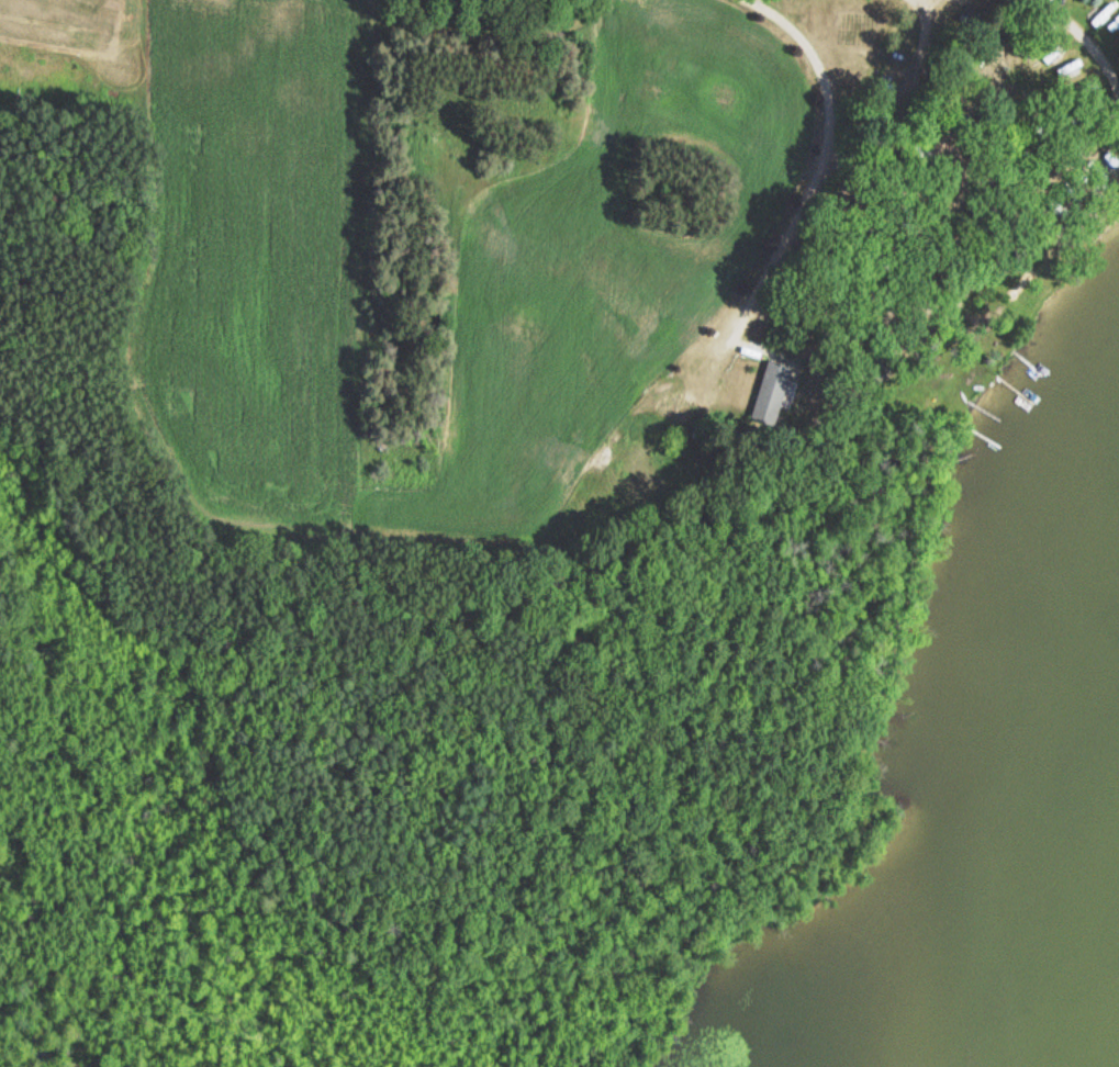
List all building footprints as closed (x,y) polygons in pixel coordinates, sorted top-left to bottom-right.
[(784,410),(784,364),(758,365),(759,410),(784,410)]
